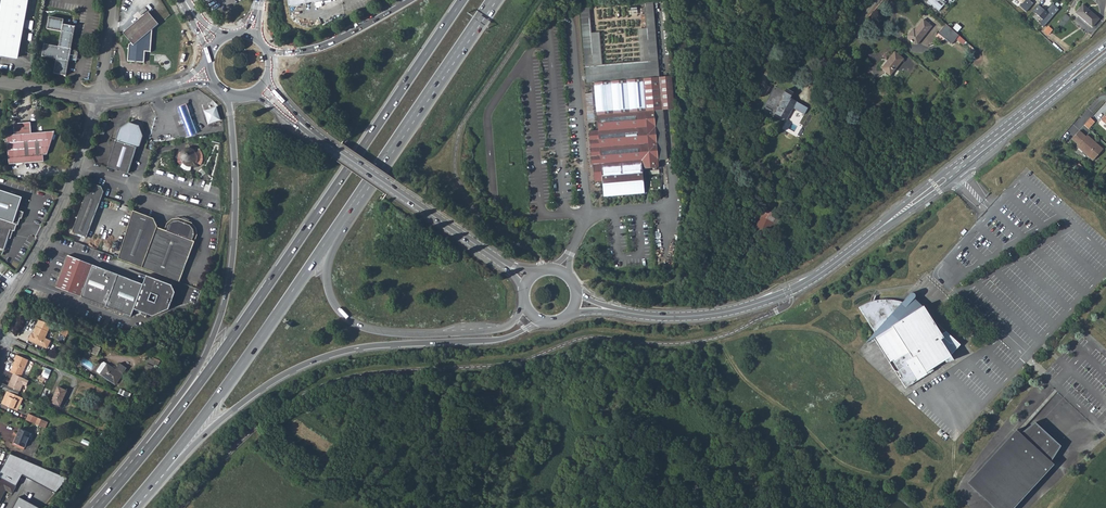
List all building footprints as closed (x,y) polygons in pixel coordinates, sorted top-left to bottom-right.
[(26,0),(1,0),(0,7),(0,55),(15,58),(26,0)] [(591,76),(656,71),(650,0),(641,0),(643,22),(635,22),(637,55),(599,58),(597,26),(588,26),(586,1),(577,2),(583,77),(591,76)] [(927,2),(932,6),(933,5),(939,11),(945,4),(944,2),(941,0),(929,0),(927,2)] [(1021,4),(1019,6),(1026,12),(1033,4),(1029,0),(1017,0),(1021,4)] [(1038,5),(1032,11),(1041,19),(1038,22),(1044,27),(1058,10),(1053,4),(1050,5),(1045,11),(1038,5)] [(1099,19),(1083,5),(1076,13),(1092,27),(1099,19)] [(148,11),(123,32),(132,42),(129,44),(128,61),(144,61),(145,51),(150,51),(152,29),(158,24),(148,11)] [(1070,19),(1065,14),(1057,23),(1061,28),(1070,19)] [(44,43),(42,55),(56,58),(54,73),(66,75),(69,59),(70,50),(75,26),(63,24),(64,19),(49,16),(47,28),(61,31),(58,46),(44,43)] [(930,26),(922,19),(916,27),(917,27),(914,30),(912,28),(907,35),(907,38),(914,43),(917,43),(930,26)] [(957,37),(959,36),(946,24),(937,34),(943,39),(950,45),(956,39),(957,37)] [(1052,30),(1047,26),(1042,31),(1047,35),(1052,30)] [(938,42),(943,39),(937,34),(934,38),(938,42)] [(77,52),(70,50),(69,59),(76,60),(77,52)] [(902,59),(893,52),(879,68),(888,75),(902,59)] [(668,70),(656,71),(659,104),(671,103),(668,70)] [(656,71),(591,76),(596,133),(588,134),(590,167),(593,166),(594,174),(599,174),(600,182),(601,198),(642,195),(640,171),(656,169),(656,161),(651,104),(659,104),(656,71)] [(792,93),(786,90),(785,92),(775,87),(761,110),(771,115),(783,93),(784,94),(783,96),(784,97),(775,113),(786,120),(793,108),(804,114),(807,109),(789,98),(792,93)] [(196,133),(185,104),(177,107),(189,136),(196,133)] [(664,160),(659,104),(651,104),(656,161),(664,160)] [(1090,118),(1085,125),(1090,129),(1095,122),(1090,118)] [(106,122),(101,120),(100,125),(97,133),(102,135),(106,122)] [(7,135),(9,164),(44,161),(43,155),(47,154),(55,131),(32,133),(31,122),(14,123),(15,134),(7,135)] [(117,129),(106,167),(127,174),(135,147),(138,136),(141,136),(137,126),(126,123),(117,129)] [(1080,131),(1072,139),(1078,145),(1077,147),(1093,161),(1104,149),(1088,135),(1087,136),(1080,131)] [(193,166),(195,168),(197,166),(199,165),(197,163),(198,161),(198,160),(198,158),(198,155),(197,153),(196,151),(193,149),(191,148),(189,147),(187,147),(186,148),(184,149),(183,150),(182,151),(181,152),(180,154),(180,156),(180,157),(181,159),(181,160),(182,161),(183,163),(185,163),(186,164),(188,165),(189,166),(191,166),(192,166),(193,166)] [(1074,160),(1072,162),(1080,169),(1082,167),(1074,160)] [(593,166),(590,167),(592,183),(600,182),(599,174),(594,174),(593,166)] [(83,206),(73,233),(88,238),(102,200),(104,193),(102,188),(91,184),(87,195),(83,206)] [(0,190),(0,249),(4,250),(8,238),(9,236),(10,236),(12,232),(10,232),(11,230),(14,231),(15,231),(17,224),(18,225),(21,218),(22,219),(24,212),(17,210),(22,197),(0,190)] [(753,232),(763,210),(753,206),(743,227),(753,232)] [(763,210),(753,232),(772,241),(781,220),(782,218),(763,209),(763,210)] [(132,212),(117,259),(138,266),(153,220),(132,212)] [(153,220),(138,266),(141,268),(179,282),(198,234),(196,228),(193,222),(189,221),(182,218),(179,217),(172,219),(168,222),(165,230),(157,227),(153,220)] [(56,288),(131,316),(134,309),(143,285),(67,256),(56,288)] [(147,276),(143,285),(172,295),(174,289),(172,285),(147,276)] [(172,295),(143,285),(134,309),(153,316),(165,311),(172,295)] [(873,338),(879,348),(882,346),(893,363),(890,365),(905,388),(932,371),(931,369),(944,361),(945,363),(949,361),(952,360),(950,357),(950,356),(952,353),(955,350),(959,345),(945,332),(941,335),(923,306),(922,307),(913,298),(914,297),(914,296),(914,295),(913,294),(911,293),(910,294),(909,294),(901,302),(897,301),(892,300),(888,300),(883,300),(878,300),(874,301),(870,303),(866,304),(862,306),(858,308),(874,333),(864,344),(873,338)] [(172,295),(165,311),(170,309),(174,296),(172,295)] [(51,325),(40,321),(38,327),(37,327),(35,331),(36,332),(35,334),(34,333),(32,334),(30,339),(30,341),(42,346),(46,348),(49,347),(51,343),(50,340),(46,339),(52,325),(51,325)] [(95,346),(91,353),(97,356),(101,348),(100,347),(101,345),(98,344),(97,347),(95,346)] [(879,348),(890,365),(893,363),(882,346),(879,348)] [(15,362),(10,372),(14,373),(16,374),(21,377),(29,360),(17,354),(15,359),(16,359),(15,361),(16,361),(15,362)] [(149,359),(147,364),(157,368),(159,363),(152,360),(149,359)] [(97,371),(101,375),(108,365),(104,362),(97,371)] [(108,365),(101,375),(116,384),(127,368),(120,364),(115,370),(108,365)] [(155,373),(157,368),(147,364),(145,368),(155,373)] [(43,376),(49,378),(52,369),(46,367),(43,376)] [(3,383),(1,388),(7,391),(18,396),(20,391),(23,385),(27,386),(29,380),(21,377),(16,374),(15,376),(13,375),(8,386),(3,383)] [(59,387),(52,403),(60,406),(67,391),(59,387)] [(18,396),(7,391),(6,394),(6,395),(6,397),(5,397),(2,403),(18,410),(24,398),(18,396)] [(38,418),(35,424),(45,429),(48,422),(38,418)] [(1033,423),(1031,425),(1013,440),(995,456),(991,461),(979,474),(969,486),(993,507),(1012,507),(1050,466),(1047,463),(1049,461),(1059,447),(1033,423)] [(20,429),(14,443),(25,448),(31,433),(20,429)] [(9,454),(0,470),(0,477),(17,486),(22,475),(55,492),(66,477),(9,454)] [(6,490),(12,493),(17,486),(0,477),(0,501),(6,490)] [(14,507),(41,507),(20,496),(14,507)]
